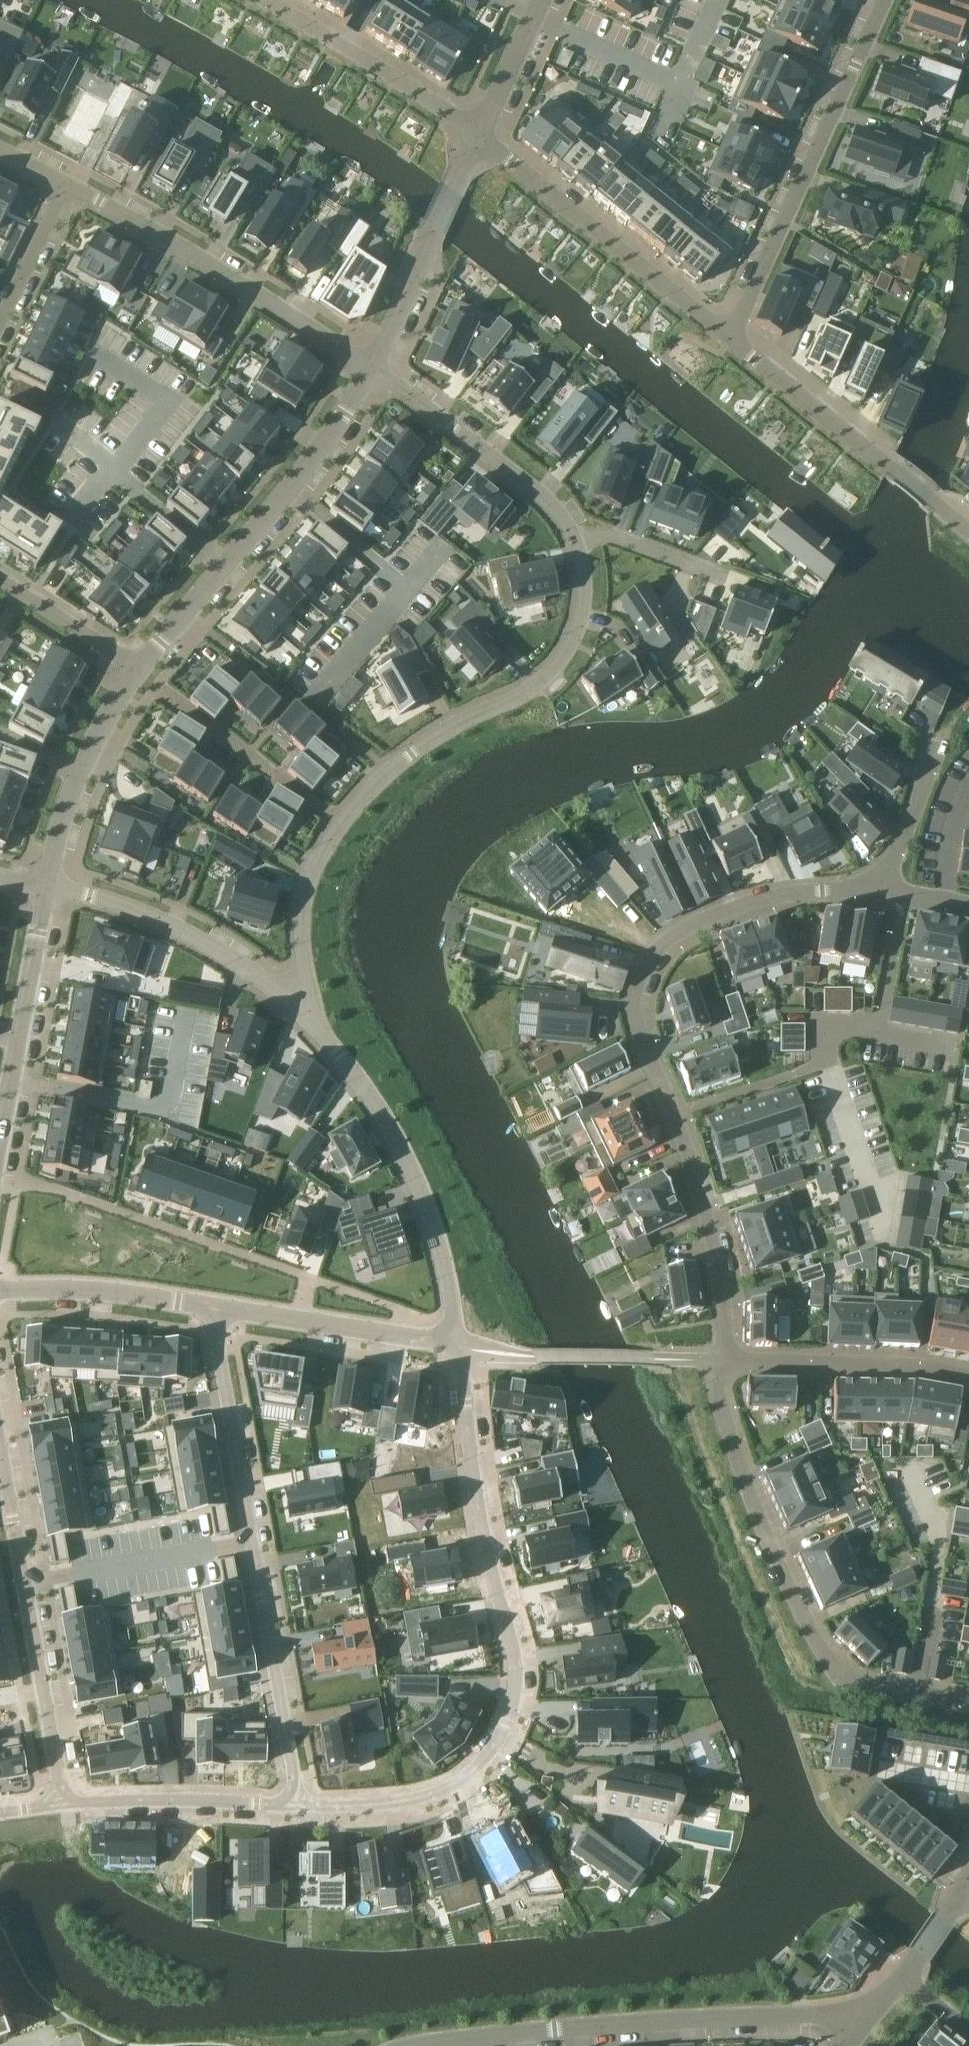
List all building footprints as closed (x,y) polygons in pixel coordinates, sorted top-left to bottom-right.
[(322,6),(343,18),(354,0),(326,0),(322,6)] [(366,32),(386,45),(411,4),(404,0),(386,0),(366,32)] [(464,6),(475,11),(478,4),(469,0),(467,0),(464,6)] [(630,18),(638,0),(590,0),(630,18)] [(777,6),(830,31),(832,26),(836,15),(835,14),(839,6),(826,0),(780,0),(777,6)] [(907,27),(957,45),(960,36),(966,19),(968,20),(968,1),(967,0),(951,0),(948,10),(919,0),(916,0),(913,8),(909,18),(910,19),(907,27)] [(411,4),(386,45),(402,55),(405,58),(405,57),(431,16),(411,4)] [(766,31),(761,41),(782,51),(787,40),(817,54),(821,45),(823,46),(827,35),(828,35),(830,31),(777,6),(766,30),(766,31)] [(660,7),(655,18),(662,21),(667,10),(660,7)] [(431,16),(405,57),(415,63),(425,69),(450,28),(449,28),(431,16)] [(450,28),(425,69),(445,82),(455,65),(456,66),(458,62),(458,61),(473,37),(452,24),(449,28),(450,28)] [(714,34),(709,45),(725,53),(730,42),(714,34)] [(5,67),(4,69),(6,70),(17,47),(15,46),(0,39),(0,65),(5,67)] [(754,51),(743,75),(796,99),(803,84),(801,83),(805,74),(777,62),(782,51),(761,41),(756,52),(754,51)] [(563,49),(556,64),(567,69),(573,54),(563,49)] [(6,104),(5,105),(34,120),(35,119),(33,118),(47,90),(61,97),(79,60),(62,52),(51,75),(27,63),(26,64),(28,65),(26,68),(21,65),(13,81),(18,84),(7,105),(6,104)] [(695,79),(706,84),(715,64),(704,59),(695,79)] [(886,65),(876,93),(925,110),(931,93),(953,101),(962,73),(923,59),(917,76),(913,74),(901,70),(886,65)] [(734,100),(729,111),(738,115),(751,121),(755,110),(783,122),(787,114),(789,115),(796,99),(743,75),(732,99),(734,100)] [(88,151),(103,121),(115,127),(133,91),(120,84),(108,107),(83,95),(75,111),(72,109),(64,124),(68,125),(62,138),(88,151)] [(579,84),(576,91),(586,96),(590,89),(579,84)] [(590,89),(586,96),(597,101),(601,94),(590,89)] [(533,123),(521,138),(540,153),(570,116),(571,117),(574,113),(554,97),(536,120),(535,119),(532,123),(533,123)] [(133,117),(110,159),(130,170),(146,140),(159,147),(178,112),(153,98),(140,121),(133,117)] [(622,103),(618,111),(629,116),(633,108),(622,103)] [(633,108),(629,116),(640,121),(644,113),(633,108)] [(733,126),(722,150),(766,170),(769,165),(768,165),(773,155),(771,154),(775,145),(746,132),(751,121),(738,115),(733,126)] [(570,116),(540,153),(549,161),(548,161),(557,168),(587,131),(571,117),(570,116)] [(172,148),(152,182),(172,194),(189,164),(201,171),(221,137),(196,122),(179,152),(172,148)] [(850,152),(847,158),(851,159),(874,167),(872,171),(890,178),(891,173),(892,174),(895,166),(904,169),(910,150),(915,151),(922,134),(922,133),(893,123),(887,140),(884,139),(885,138),(874,135),(857,130),(849,152),(850,152)] [(587,131),(557,168),(564,173),(562,175),(572,183),(573,182),(575,183),(575,182),(605,145),(587,131)] [(605,145),(575,182),(582,187),(580,189),(590,197),(591,196),(592,197),(593,196),(623,159),(630,151),(612,136),(605,145)] [(647,147),(641,153),(651,161),(656,155),(647,147)] [(711,174),(706,185),(719,191),(724,180),(753,193),(757,184),(759,185),(764,175),(766,170),(722,150),(711,174)] [(656,155),(651,161),(660,169),(665,163),(656,155)] [(220,175),(200,209),(209,215),(208,217),(210,217),(210,216),(224,224),(241,197),(253,204),(274,168),(272,171),(248,156),(232,182),(220,175)] [(623,159),(593,196),(600,202),(599,204),(608,211),(609,210),(611,211),(638,177),(638,178),(641,174),(623,159)] [(682,176),(677,182),(686,190),(691,184),(682,176)] [(638,177),(611,211),(618,217),(616,218),(625,226),(627,224),(628,225),(655,192),(638,178),(638,177)] [(6,244),(16,224),(4,218),(18,190),(0,181),(0,241),(6,244)] [(265,206),(246,237),(265,250),(282,222),(294,230),(314,198),(290,182),(278,202),(271,198),(266,207),(265,206)] [(691,184),(686,190),(696,198),(701,191),(691,184)] [(823,204),(818,218),(836,225),(836,227),(860,235),(861,233),(873,237),(879,218),(900,225),(907,204),(908,203),(866,188),(860,205),(829,195),(826,205),(823,204)] [(655,192),(628,225),(646,239),(673,206),(655,192)] [(719,200),(716,207),(727,212),(730,205),(719,200)] [(730,205),(727,212),(738,217),(741,210),(730,205)] [(673,206),(646,239),(661,251),(660,252),(663,255),(664,254),(691,220),(673,206)] [(311,226),(287,263),(306,275),(325,247),(337,254),(359,221),(357,220),(356,221),(342,212),(343,211),(342,210),(326,233),(322,230),(321,232),(311,226)] [(691,220),(664,254),(670,259),(669,261),(678,269),(680,268),(681,269),(681,268),(708,235),(708,234),(691,220)] [(349,262),(320,306),(348,324),(362,320),(384,273),(354,253),(370,228),(359,221),(337,254),(349,262)] [(708,235),(681,268),(688,273),(686,275),(696,283),(697,282),(699,283),(699,282),(700,283),(715,265),(720,269),(732,254),(727,250),(733,242),(714,227),(708,234),(708,235)] [(72,254),(61,273),(95,292),(98,286),(97,285),(120,245),(98,233),(83,260),(72,254)] [(120,245),(97,285),(98,286),(119,298),(130,304),(137,290),(127,284),(142,257),(120,245)] [(781,265),(754,324),(781,336),(796,303),(812,310),(823,285),(805,277),(803,283),(783,274),(786,268),(781,265)] [(874,288),(885,293),(892,279),(881,272),(877,280),(874,288)] [(159,303),(151,316),(161,322),(159,326),(180,339),(207,296),(186,283),(169,309),(159,303)] [(54,291),(50,298),(61,304),(65,297),(54,291)] [(821,291),(811,313),(825,319),(835,297),(821,291)] [(207,296),(180,339),(213,359),(223,342),(212,335),(229,309),(207,296)] [(49,298),(42,312),(77,329),(84,315),(61,304),(50,298),(49,298)] [(42,312),(36,325),(71,342),(77,329),(42,312)] [(434,346),(427,361),(454,374),(466,347),(474,350),(471,354),(484,364),(512,328),(499,319),(488,333),(476,327),(464,321),(464,320),(461,319),(460,320),(452,316),(443,336),(437,334),(432,346),(434,346)] [(810,356),(805,366),(812,369),(833,378),(846,348),(854,330),(829,319),(824,331),(819,328),(813,341),(816,342),(810,356)] [(861,354),(844,391),(861,399),(861,400),(863,401),(894,334),(891,333),(886,344),(871,337),(874,330),(860,323),(862,320),(860,319),(854,330),(846,348),(861,354)] [(36,325),(30,338),(65,355),(71,342),(36,325)] [(271,363),(270,364),(309,389),(323,368),(297,351),(303,341),(291,333),(271,363)] [(30,338),(23,351),(58,368),(65,355),(30,338)] [(246,338),(241,345),(251,352),(256,345),(246,338)] [(889,345),(877,372),(878,372),(879,371),(893,377),(904,353),(889,346),(890,345),(889,345)] [(23,351),(17,364),(52,381),(58,368),(23,351)] [(256,385),(250,395),(262,404),(269,393),(295,410),(309,389),(270,364),(271,363),(267,360),(252,382),(256,385)] [(484,396),(483,397),(509,417),(509,416),(508,415),(525,395),(536,404),(536,405),(537,406),(553,385),(540,375),(524,362),(516,371),(509,365),(508,366),(509,367),(485,397),(484,396)] [(17,364),(10,378),(17,381),(45,395),(45,394),(52,381),(17,364)] [(207,366),(199,380),(209,386),(217,373),(207,366)] [(901,379),(880,426),(902,436),(923,390),(901,379)] [(17,381),(8,399),(52,420),(60,402),(45,394),(45,395),(17,381)] [(227,388),(220,398),(226,403),(234,393),(227,388)] [(573,395),(536,442),(560,461),(578,437),(591,447),(617,414),(603,403),(593,416),(572,399),(575,396),(573,395)] [(19,559),(41,573),(68,529),(56,522),(52,527),(43,521),(23,508),(2,496),(31,437),(37,439),(43,426),(0,405),(0,547),(19,559)] [(250,406),(236,423),(266,448),(280,430),(250,406)] [(207,413),(200,422),(206,428),(214,418),(207,413)] [(200,422),(192,432),(199,437),(206,428),(200,422)] [(236,423),(222,440),(253,464),(266,448),(236,423)] [(392,424),(377,444),(409,467),(408,468),(414,473),(429,451),(424,447),(428,441),(423,438),(414,431),(410,437),(392,424)] [(209,457),(208,458),(237,480),(237,481),(238,482),(253,464),(222,440),(209,457)] [(377,444),(364,463),(366,464),(395,485),(396,485),(408,468),(409,467),(377,444)] [(181,446),(176,453),(185,460),(190,454),(181,446)] [(607,459),(592,498),(620,509),(633,475),(648,481),(654,464),(639,459),(639,458),(611,448),(607,459)] [(654,464),(648,481),(663,487),(664,484),(670,486),(679,464),(660,449),(654,464)] [(176,453),(171,459),(180,467),(185,460),(176,453)] [(207,456),(196,469),(227,493),(237,481),(237,480),(208,458),(209,457),(207,456)] [(366,464),(353,482),(384,505),(398,486),(396,485),(395,485),(366,464)] [(196,469),(187,481),(217,505),(227,493),(196,469)] [(162,471),(157,477),(166,485),(171,478),(162,471)] [(448,471),(441,480),(447,485),(455,476),(448,471)] [(157,477),(152,483),(161,491),(166,485),(157,477)] [(448,487),(430,509),(447,522),(446,523),(447,524),(458,510),(475,524),(485,532),(486,533),(487,532),(491,526),(499,533),(500,531),(514,513),(515,513),(516,511),(476,478),(460,497),(448,487)] [(187,481),(177,493),(207,517),(217,505),(187,481)] [(353,482),(340,499),(371,522),(384,505),(353,482)] [(430,483),(422,493),(429,498),(436,489),(430,483)] [(666,492),(650,522),(695,539),(707,508),(703,506),(703,504),(689,498),(689,501),(681,498),(681,495),(667,490),(667,492),(666,492)] [(177,493),(166,506),(197,531),(207,517),(177,493)] [(340,499),(330,512),(361,535),(371,522),(340,499)] [(127,507),(122,513),(131,521),(136,514),(127,507)] [(410,509),(402,518),(408,523),(416,514),(410,509)] [(777,527),(772,533),(773,534),(774,533),(789,545),(783,552),(793,560),(792,560),(793,561),(796,559),(800,562),(798,565),(805,571),(806,570),(820,582),(824,578),(826,580),(830,574),(828,573),(835,564),(822,553),(828,546),(797,522),(796,522),(787,515),(778,527),(777,527)] [(723,517),(712,531),(715,533),(724,540),(735,527),(723,517)] [(155,519),(145,532),(174,557),(185,544),(155,519)] [(116,520),(108,530),(115,535),(122,525),(116,520)] [(317,526),(306,538),(336,563),(335,564),(339,567),(350,554),(317,526)] [(392,528),(387,534),(396,542),(401,535),(392,528)] [(108,530),(101,539),(107,544),(115,535),(108,530)] [(145,532),(131,548),(160,573),(174,557),(145,532)] [(387,534),(382,540),(391,548),(396,542),(387,534)] [(306,538),(296,550),(326,575),(335,564),(336,563),(306,538)] [(71,544),(65,555),(72,559),(78,549),(71,544)] [(131,548),(116,566),(118,567),(146,590),(160,573),(131,548)] [(296,550),(286,562),(316,587),(326,575),(296,550)] [(65,555),(58,565),(65,569),(72,559),(65,555)] [(518,556),(487,562),(491,578),(495,577),(500,597),(511,595),(513,604),(515,603),(517,609),(545,603),(544,597),(556,594),(553,580),(551,571),(539,574),(538,569),(539,569),(538,568),(521,571),(518,556)] [(276,575),(275,575),(303,598),(303,599),(305,600),(316,587),(286,562),(276,575)] [(118,567),(104,584),(134,609),(148,592),(146,590),(118,567)] [(356,570),(351,576),(360,584),(365,578),(356,570)] [(274,573),(259,590),(289,615),(303,599),(303,598),(275,575),(276,575),(274,573)] [(351,576),(345,582),(355,590),(360,584),(351,576)] [(104,584),(81,611),(95,620),(100,614),(117,628),(134,609),(104,584)] [(646,585),(621,601),(648,643),(673,627),(646,585)] [(735,588),(720,629),(746,639),(750,629),(764,635),(776,603),(735,588)] [(259,590),(245,607),(275,632),(276,631),(289,615),(259,590)] [(456,605),(462,600),(454,591),(448,597),(456,605)] [(336,594),(330,600),(340,608),(345,601),(336,594)] [(330,600),(325,606),(334,614),(340,608),(330,600)] [(459,632),(448,642),(449,643),(481,678),(482,679),(487,674),(490,676),(501,666),(499,663),(504,658),(503,657),(483,636),(495,625),(473,601),(450,622),(459,632)] [(693,601),(687,618),(695,630),(704,606),(693,601)] [(245,607),(231,624),(251,641),(260,649),(266,654),(281,636),(276,631),(275,632),(245,607)] [(687,618),(677,624),(693,650),(703,643),(687,618)] [(316,622),(308,632),(314,637),(322,628),(316,622)] [(383,687),(372,693),(382,710),(392,704),(394,706),(399,716),(409,710),(409,711),(427,701),(415,679),(428,672),(428,673),(430,672),(410,638),(395,625),(387,634),(397,651),(395,653),(381,661),(386,669),(376,675),(383,687)] [(308,632),(301,641),(307,646),(314,637),(308,632)] [(0,648),(7,653),(13,642),(6,638),(0,648)] [(56,641),(40,671),(74,689),(86,667),(66,657),(70,650),(56,641)] [(251,641),(246,648),(255,655),(260,649),(251,641)] [(866,642),(860,653),(858,652),(855,657),(857,658),(850,669),(909,705),(914,697),(925,704),(924,706),(940,716),(949,693),(866,642)] [(595,671),(580,681),(597,706),(640,677),(649,691),(663,681),(642,650),(628,659),(624,652),(609,662),(607,660),(594,669),(595,671)] [(216,670),(190,701),(214,721),(231,702),(240,691),(227,680),(238,668),(227,658),(216,671),(216,670)] [(238,668),(227,680),(240,691),(231,702),(260,727),(281,702),(250,676),(249,677),(238,668)] [(40,671),(29,690),(63,708),(74,689),(40,671)] [(29,690),(19,709),(53,727),(63,708),(29,690)] [(344,708),(351,700),(340,691),(334,699),(344,708)] [(295,703),(274,728),(304,752),(313,741),(326,752),(336,739),(325,729),(326,729),(295,703)] [(19,709),(8,728),(42,747),(53,727),(19,709)] [(158,751),(149,765),(162,773),(170,759),(184,768),(192,755),(205,734),(178,717),(157,751),(158,751)] [(857,724),(847,736),(860,745),(849,761),(890,790),(902,772),(868,748),(876,736),(857,724)] [(304,752),(288,772),(312,792),(338,762),(337,761),(348,748),(336,739),(326,752),(313,741),(304,752)] [(28,782),(36,761),(2,749),(0,748),(0,772),(28,782)] [(170,759),(162,773),(174,781),(174,782),(208,803),(225,776),(192,755),(184,768),(170,759)] [(837,778),(848,790),(830,807),(844,820),(841,823),(853,835),(856,832),(870,847),(887,830),(859,801),(869,792),(847,769),(837,778)] [(21,803),(28,782),(0,772),(0,795),(21,803)] [(263,809),(255,822),(269,830),(260,844),(272,852),(281,838),(282,839),(303,805),(276,788),(263,809)] [(156,789),(150,804),(171,812),(174,803),(156,789)] [(230,789),(213,816),(247,837),(260,844),(269,830),(255,822),(263,809),(230,789)] [(13,823),(21,803),(0,795),(0,818),(13,823)] [(764,828),(776,821),(765,800),(752,807),(761,824),(764,828)] [(116,805),(108,828),(151,845),(151,846),(157,848),(171,812),(150,804),(146,816),(116,805)] [(808,809),(778,825),(801,867),(831,851),(808,809)] [(2,853),(13,823),(0,818),(0,853),(2,853)] [(716,854),(727,877),(762,860),(756,849),(771,841),(764,828),(761,824),(713,846),(716,854)] [(108,828),(99,852),(128,863),(124,874),(138,880),(151,846),(151,845),(108,828)] [(665,847),(694,908),(720,896),(704,860),(716,854),(713,846),(704,829),(665,847)] [(957,873),(968,875),(968,830),(964,830),(957,873)] [(218,835),(212,850),(250,870),(250,869),(249,868),(255,856),(257,857),(258,856),(218,835)] [(552,837),(511,872),(546,913),(587,878),(552,837)] [(665,847),(663,843),(636,855),(667,921),(694,908),(665,847)] [(180,856),(175,869),(186,873),(191,860),(180,856)] [(593,858),(583,866),(618,907),(628,899),(604,871),(593,858)] [(615,862),(604,871),(628,899),(628,898),(626,895),(636,887),(618,865),(615,862)] [(227,915),(227,916),(249,923),(248,925),(266,930),(276,897),(278,890),(274,888),(256,883),(257,881),(240,876),(229,915),(227,915)] [(825,909),(817,954),(842,959),(843,959),(851,913),(825,909)] [(842,959),(841,963),(868,968),(877,918),(851,913),(843,959),(842,959)] [(917,913),(909,964),(936,969),(936,964),(935,964),(943,918),(917,913)] [(776,916),(747,926),(762,971),(763,971),(791,962),(776,916)] [(935,964),(936,964),(961,968),(968,924),(968,922),(943,918),(935,964)] [(95,928),(84,958),(145,979),(155,949),(120,936),(121,933),(100,925),(98,929),(95,928)] [(747,926),(719,935),(735,985),(765,975),(763,971),(762,971),(747,926)] [(621,989),(629,965),(598,955),(598,957),(587,953),(592,938),(559,927),(555,941),(561,943),(553,968),(621,989)] [(171,982),(167,1002),(218,1011),(222,992),(171,982)] [(665,992),(680,1037),(710,1027),(695,982),(665,992)] [(576,986),(567,985),(566,993),(576,994),(576,986)] [(588,1035),(589,1035),(592,1010),(579,1008),(580,994),(576,994),(566,993),(521,989),(521,990),(522,990),(524,990),(523,1004),(539,1005),(537,1030),(538,1030),(537,1033),(588,1037),(588,1035)] [(824,1013),(838,1013),(838,989),(824,989),(824,1013)] [(852,989),(838,989),(838,1013),(852,1013),(852,989)] [(73,991),(69,1015),(114,1023),(119,1000),(73,991)] [(745,1016),(738,993),(725,997),(732,1020),(745,1016)] [(893,998),(889,1022),(903,1024),(904,1021),(907,1001),(894,998),(893,998)] [(917,1027),(921,1003),(911,1001),(907,1001),(904,1021),(903,1024),(917,1027)] [(140,1002),(138,1013),(146,1015),(148,1003),(140,1002)] [(921,1003),(917,1027),(931,1029),(935,1005),(921,1003)] [(937,1030),(944,1031),(949,1008),(947,1008),(935,1005),(931,1029),(937,1030)] [(944,1031),(958,1034),(962,1010),(949,1008),(944,1031)] [(215,1034),(206,1081),(222,1084),(229,1064),(251,1071),(259,1049),(260,1049),(270,1021),(240,1011),(234,1028),(235,1028),(233,1037),(215,1034)] [(69,1015),(65,1036),(110,1045),(114,1023),(69,1015)] [(723,1023),(727,1037),(750,1029),(745,1016),(732,1020),(723,1023)] [(781,1039),(805,1039),(805,1025),(781,1025),(781,1039)] [(65,1036),(61,1057),(106,1066),(110,1045),(65,1036)] [(134,1037),(132,1049),(139,1050),(142,1038),(134,1037)] [(781,1039),(781,1053),(805,1053),(805,1039),(781,1039)] [(596,1043),(587,1042),(587,1045),(586,1045),(585,1056),(595,1051),(596,1043)] [(582,1095),(629,1072),(617,1046),(570,1069),(582,1095)] [(132,1049),(129,1060),(137,1062),(139,1050),(132,1049)] [(730,1049),(680,1066),(689,1095),(740,1079),(730,1049)] [(557,1067),(550,1054),(542,1058),(549,1071),(557,1067)] [(59,1068),(56,1080),(102,1088),(106,1066),(61,1057),(59,1068)] [(268,1070),(252,1115),(271,1121),(278,1109),(299,1121),(308,1105),(311,1107),(318,1093),(315,1092),(324,1075),(298,1061),(287,1080),(282,1077),(279,1083),(267,1077),(269,1070),(268,1070)] [(124,1069),(122,1077),(134,1079),(136,1071),(124,1069)] [(141,1082),(138,1097),(149,1100),(152,1084),(141,1082)] [(765,1144),(808,1130),(796,1090),(752,1104),(765,1144)] [(576,1097),(553,1108),(560,1122),(576,1113),(583,1110),(576,1097)] [(51,1112),(49,1122),(87,1130),(91,1107),(53,1100),(50,1112),(51,1112)] [(583,1110),(576,1113),(593,1148),(642,1124),(631,1101),(605,1114),(599,1102),(583,1110)] [(721,1158),(765,1144),(752,1104),(708,1119),(721,1158)] [(49,1122),(45,1144),(83,1151),(83,1150),(87,1130),(49,1122)] [(354,1124),(329,1138),(337,1151),(330,1156),(338,1170),(345,1166),(353,1179),(378,1165),(369,1149),(364,1140),(363,1140),(354,1124)] [(642,1124),(593,1148),(604,1170),(605,1170),(652,1146),(642,1124)] [(113,1126),(111,1134),(123,1136),(125,1128),(113,1126)] [(170,1128),(167,1136),(178,1139),(181,1132),(170,1128)] [(956,1143),(968,1146),(968,1131),(959,1129),(956,1143)] [(248,1130),(243,1145),(265,1152),(270,1137),(248,1130)] [(181,1132),(178,1139),(190,1143),(192,1136),(181,1132)] [(303,1138),(287,1161),(287,1162),(288,1161),(301,1171),(317,1148),(303,1138)] [(213,1143),(210,1151),(221,1154),(224,1147),(213,1143)] [(45,1144),(39,1175),(55,1180),(57,1170),(88,1176),(93,1151),(83,1150),(83,1151),(45,1144)] [(114,1144),(111,1156),(119,1158),(122,1146),(114,1144)] [(768,1154),(764,1144),(752,1148),(755,1157),(768,1154)] [(224,1147),(221,1154),(233,1158),(235,1151),(224,1147)] [(133,1177),(127,1192),(156,1203),(172,1158),(149,1151),(139,1179),(133,1177)] [(246,1154),(242,1166),(250,1168),(253,1157),(246,1154)] [(111,1156),(109,1168),(117,1169),(119,1158),(111,1156)] [(172,1158),(156,1203),(167,1206),(166,1207),(178,1211),(193,1166),(172,1158)] [(949,1159),(947,1170),(959,1172),(961,1161),(949,1159)] [(193,1166),(178,1211),(189,1215),(189,1214),(199,1218),(215,1173),(193,1166)] [(772,1166),(759,1170),(762,1179),(775,1175),(772,1166)] [(781,1188),(804,1180),(799,1167),(777,1175),(781,1188)] [(604,1170),(582,1181),(588,1194),(612,1182),(605,1170),(604,1170)] [(215,1173),(199,1218),(221,1225),(236,1181),(215,1173)] [(612,1182),(588,1194),(595,1207),(609,1200),(620,1223),(625,1221),(624,1220),(673,1196),(662,1174),(618,1195),(612,1182)] [(781,1188),(777,1175),(775,1175),(762,1179),(754,1182),(758,1195),(781,1188)] [(906,1190),(930,1195),(932,1181),(908,1177),(906,1190)] [(236,1181),(221,1225),(250,1235),(256,1219),(249,1217),(259,1189),(236,1181)] [(946,1184),(932,1182),(930,1193),(947,1195),(948,1188),(946,1184)] [(906,1190),(904,1204),(927,1208),(930,1195),(906,1190)] [(860,1191),(837,1199),(842,1212),(865,1205),(860,1191)] [(289,1222),(280,1248),(285,1250),(284,1253),(295,1256),(296,1253),(308,1257),(318,1229),(333,1234),(344,1203),(329,1192),(322,1214),(309,1209),(307,1214),(298,1211),(293,1224),(289,1222)] [(624,1220),(625,1221),(635,1242),(622,1249),(628,1261),(651,1250),(645,1238),(684,1219),(673,1197),(673,1196),(624,1220)] [(344,1203),(333,1234),(357,1226),(362,1240),(365,1240),(374,1270),(383,1267),(383,1268),(398,1263),(410,1259),(407,1250),(395,1212),(365,1222),(358,1198),(344,1203)] [(784,1200),(734,1216),(743,1245),(793,1228),(784,1200)] [(925,1218),(927,1208),(904,1204),(901,1218),(925,1222),(925,1218)] [(846,1225),(869,1218),(865,1205),(842,1212),(846,1225)] [(899,1232),(922,1236),(925,1222),(901,1218),(899,1232)] [(793,1228),(743,1245),(752,1273),(802,1257),(793,1228)] [(899,1232),(896,1246),(920,1250),(922,1236),(899,1232)] [(859,1252),(851,1254),(855,1266),(863,1263),(859,1252)] [(893,1253),(890,1265),(898,1267),(901,1255),(893,1253)] [(851,1254),(843,1257),(847,1268),(855,1266),(851,1254)] [(901,1255),(898,1267),(906,1269),(909,1257),(901,1255)] [(694,1264),(666,1268),(674,1316),(702,1311),(694,1264)] [(824,1278),(820,1265),(797,1272),(802,1285),(824,1278)] [(956,1287),(968,1289),(968,1281),(957,1279),(956,1287)] [(875,1298),(873,1345),(874,1346),(895,1346),(897,1300),(898,1300),(898,1295),(874,1294),(874,1298),(875,1298)] [(828,1326),(827,1348),(851,1349),(854,1297),(830,1296),(829,1314),(828,1326)] [(854,1297),(851,1349),(874,1350),(874,1346),(873,1345),(875,1298),(874,1298),(854,1297)] [(750,1300),(749,1346),(777,1346),(777,1342),(789,1342),(790,1318),(789,1318),(790,1300),(750,1300)] [(897,1300),(895,1346),(919,1347),(921,1301),(898,1300),(897,1300)] [(965,1305),(936,1300),(928,1348),(956,1353),(965,1305)] [(645,1304),(616,1318),(622,1331),(639,1323),(647,1319),(651,1317),(645,1304)] [(965,1305),(956,1353),(968,1355),(968,1306),(965,1305)] [(18,1339),(17,1354),(27,1354),(26,1369),(49,1370),(50,1370),(52,1332),(28,1330),(28,1339),(18,1339)] [(49,1370),(48,1379),(73,1381),(74,1371),(73,1371),(75,1333),(52,1332),(50,1370),(49,1370)] [(75,1333),(73,1371),(74,1371),(94,1372),(96,1372),(98,1334),(75,1333)] [(94,1372),(94,1382),(117,1383),(118,1383),(120,1339),(121,1339),(121,1335),(98,1334),(96,1372),(94,1372)] [(117,1383),(117,1387),(140,1388),(143,1341),(121,1339),(120,1339),(118,1383),(117,1383)] [(143,1341),(140,1388),(164,1390),(165,1380),(164,1380),(166,1342),(143,1341)] [(166,1342),(164,1380),(165,1380),(187,1381),(188,1373),(197,1373),(198,1358),(189,1358),(189,1343),(166,1342)] [(252,1362),(252,1363),(253,1366),(260,1405),(294,1411),(292,1427),(309,1429),(314,1398),(298,1395),(303,1363),(262,1357),(259,1356),(258,1356),(257,1356),(256,1357),(254,1357),(254,1358),(253,1359),(252,1361),(252,1362)] [(340,1369),(333,1412),(363,1416),(361,1428),(377,1430),(380,1413),(364,1410),(370,1374),(340,1369)] [(381,1408),(376,1439),(393,1442),(396,1426),(426,1431),(427,1426),(432,1427),(434,1411),(429,1411),(434,1383),(402,1378),(397,1410),(381,1408)] [(795,1380),(747,1379),(747,1410),(795,1410),(795,1380)] [(834,1423),(859,1423),(860,1381),(834,1381),(834,1423)] [(883,1424),(884,1381),(860,1381),(859,1423),(883,1424)] [(884,1381),(883,1424),(906,1424),(914,1382),(913,1382),(884,1381)] [(495,1382),(490,1410),(566,1422),(560,1393),(524,1387),(524,1385),(520,1385),(515,1384),(510,1383),(510,1385),(495,1382)] [(907,1424),(929,1428),(930,1428),(937,1386),(914,1382),(906,1424),(907,1424)] [(962,1390),(937,1386),(930,1428),(929,1428),(927,1437),(953,1442),(962,1390)] [(52,1397),(44,1398),(46,1414),(55,1413),(52,1397)] [(182,1397),(163,1401),(166,1415),(184,1412),(182,1397)] [(61,1399),(53,1401),(56,1413),(64,1411),(61,1399)] [(110,1401),(99,1403),(100,1411),(112,1409),(110,1401)] [(99,1403),(87,1405),(88,1413),(100,1411),(99,1403)] [(114,1414),(102,1417),(104,1425),(116,1422),(114,1414)] [(133,1414),(121,1416),(122,1423),(134,1421),(133,1414)] [(210,1420),(163,1428),(166,1450),(214,1442),(210,1420)] [(798,1430),(804,1443),(826,1433),(820,1420),(798,1430)] [(76,1421),(29,1430),(33,1452),(80,1443),(76,1421)] [(134,1421),(122,1423),(123,1431),(135,1429),(134,1421)] [(831,1446),(826,1433),(804,1443),(809,1455),(831,1446)] [(531,1440),(519,1438),(524,1461),(528,1461),(531,1440)] [(859,1451),(859,1439),(851,1439),(850,1451),(859,1451)] [(859,1451),(867,1452),(867,1439),(859,1439),(859,1451)] [(214,1442),(166,1450),(170,1471),(217,1463),(214,1442)] [(80,1443),(33,1452),(37,1473),(84,1465),(80,1443)] [(134,1444),(126,1445),(128,1457),(136,1456),(134,1444)] [(120,1446),(112,1448),(114,1459),(122,1458),(120,1446)] [(882,1446),(882,1459),(890,1459),(890,1446),(882,1446)] [(925,1459),(925,1458),(924,1446),(916,1446),(916,1459),(925,1459)] [(924,1446),(925,1458),(925,1459),(933,1459),(933,1446),(924,1446)] [(544,1474),(512,1481),(518,1509),(534,1506),(535,1510),(550,1506),(549,1503),(561,1500),(559,1488),(579,1483),(572,1452),(540,1459),(544,1474)] [(136,1456),(128,1457),(130,1469),(138,1468),(136,1456)] [(762,1477),(774,1504),(818,1485),(806,1457),(762,1477)] [(122,1458),(114,1459),(116,1471),(124,1470),(122,1458)] [(309,1484),(283,1488),(284,1490),(285,1489),(290,1517),(289,1517),(289,1518),(336,1510),(334,1499),(346,1497),(340,1462),(306,1468),(309,1484)] [(217,1463),(170,1471),(174,1493),(221,1484),(217,1463)] [(84,1465),(37,1473),(41,1494),(88,1486),(84,1465)] [(414,1473),(370,1481),(373,1497),(397,1493),(402,1522),(445,1515),(440,1485),(417,1489),(414,1473)] [(221,1484),(174,1493),(178,1515),(210,1509),(215,1537),(229,1534),(224,1507),(225,1507),(221,1484)] [(830,1512),(818,1485),(774,1504),(786,1531),(830,1512)] [(88,1486),(41,1494),(44,1516),(91,1507),(88,1486)] [(141,1486),(133,1488),(136,1500),(144,1498),(141,1486)] [(128,1489),(120,1490),(122,1502),(130,1501),(128,1489)] [(91,1507),(44,1516),(48,1538),(49,1538),(54,1565),(69,1563),(64,1535),(95,1529),(91,1507)] [(953,1521),(968,1524),(968,1510),(956,1508),(953,1521)] [(870,1509),(848,1519),(854,1531),(876,1522),(870,1509)] [(150,1512),(138,1514),(139,1522),(151,1520),(150,1512)] [(132,1515),(120,1517),(122,1525),(134,1523),(132,1515)] [(556,1534),(525,1541),(531,1569),(574,1560),(568,1533),(575,1532),(571,1516),(571,1515),(553,1518),(556,1534)] [(953,1521),(951,1535),(968,1538),(968,1524),(953,1521)] [(853,1563),(853,1564),(858,1563),(845,1534),(797,1556),(809,1583),(853,1563)] [(312,1565),(297,1567),(303,1597),(354,1588),(349,1559),(356,1558),(354,1541),(334,1545),(337,1560),(322,1563),(322,1561),(312,1562),(312,1565)] [(424,1541),(384,1548),(387,1563),(410,1559),(415,1589),(428,1587),(429,1592),(447,1589),(446,1583),(459,1581),(454,1552),(427,1556),(424,1541)] [(224,1588),(192,1594),(196,1616),(243,1608),(239,1585),(238,1586),(233,1558),(219,1561),(224,1588)] [(865,1591),(853,1564),(853,1563),(809,1583),(821,1610),(865,1591)] [(917,1581),(911,1568),(889,1578),(895,1591),(917,1581)] [(569,1593),(542,1599),(548,1627),(572,1622),(573,1627),(589,1623),(588,1619),(591,1618),(589,1605),(604,1602),(598,1571),(565,1578),(569,1593)] [(966,1585),(943,1580),(940,1594),(964,1598),(966,1585)] [(73,1586),(58,1589),(63,1617),(62,1617),(66,1639),(113,1631),(109,1608),(78,1614),(73,1586)] [(165,1599),(153,1601),(155,1609),(167,1607),(165,1599)] [(148,1602),(136,1604),(137,1612),(149,1610),(148,1602)] [(438,1607),(403,1613),(406,1629),(422,1626),(427,1657),(474,1649),(470,1623),(464,1624),(463,1619),(441,1623),(438,1607)] [(243,1608),(196,1616),(200,1637),(247,1629),(243,1608)] [(887,1647),(853,1615),(834,1634),(867,1667),(887,1647)] [(344,1640),(311,1646),(317,1675),(376,1665),(368,1620),(341,1624),(344,1640)] [(165,1622),(157,1623),(160,1635),(168,1633),(165,1622)] [(152,1624),(144,1626),(146,1637),(154,1636),(152,1624)] [(247,1629),(200,1637),(203,1659),(251,1650),(247,1629)] [(113,1631),(66,1639),(70,1660),(117,1652),(113,1631)] [(960,1642),(968,1644),(968,1636),(962,1635),(960,1642)] [(584,1657),(564,1660),(568,1688),(612,1682),(610,1666),(623,1664),(619,1636),(582,1641),(584,1657)] [(912,1651),(898,1649),(894,1672),(908,1675),(912,1651)] [(251,1650),(203,1659),(209,1693),(238,1688),(236,1676),(255,1673),(251,1650)] [(117,1652),(70,1660),(74,1681),(121,1673),(117,1652)] [(168,1653),(160,1654),(162,1666),(170,1665),(168,1653)] [(160,1654),(152,1656),(154,1667),(162,1666),(160,1654)] [(946,1657),(932,1655),(928,1678),(941,1681),(946,1657)] [(0,1661),(0,1684),(9,1682),(5,1660),(0,1661)] [(170,1665),(162,1666),(164,1678),(172,1677),(170,1665)] [(162,1666),(154,1667),(156,1679),(164,1678),(162,1666)] [(121,1673),(74,1681),(78,1704),(125,1695),(121,1673)] [(437,1678),(397,1678),(397,1695),(437,1695),(437,1678)] [(234,1688),(216,1692),(218,1706),(236,1702),(234,1688)] [(428,1728),(415,1738),(434,1764),(453,1750),(454,1751),(467,1736),(466,1735),(477,1714),(449,1698),(441,1714),(437,1711),(426,1724),(428,1728)] [(322,1741),(317,1741),(320,1755),(325,1755),(328,1773),(334,1772),(335,1772),(335,1770),(341,1768),(342,1771),(343,1771),(343,1770),(359,1767),(354,1736),(384,1731),(378,1699),(348,1704),(351,1720),(319,1726),(322,1741)] [(578,1729),(576,1729),(576,1732),(578,1732),(578,1745),(581,1745),(597,1745),(597,1746),(599,1746),(599,1745),(606,1745),(606,1746),(609,1746),(609,1745),(625,1745),(628,1745),(628,1732),(641,1732),(641,1700),(597,1700),(597,1710),(598,1710),(598,1716),(581,1716),(577,1716),(578,1729)] [(121,1708),(103,1712),(105,1726),(124,1722),(121,1708)] [(148,1726),(124,1730),(126,1743),(127,1743),(131,1769),(131,1773),(157,1768),(153,1742),(168,1739),(164,1713),(146,1716),(148,1726)] [(224,1714),(182,1714),(182,1741),(198,1741),(198,1767),(224,1767),(224,1763),(223,1763),(223,1724),(224,1724),(224,1714)] [(224,1724),(223,1724),(223,1763),(224,1763),(265,1763),(265,1724),(224,1724)] [(833,1740),(833,1741),(873,1748),(873,1747),(872,1747),(874,1737),(875,1737),(875,1732),(874,1732),(873,1732),(857,1730),(857,1729),(855,1729),(838,1726),(836,1726),(835,1730),(836,1730),(834,1741),(833,1740)] [(881,1729),(880,1737),(891,1739),(893,1731),(881,1729)] [(893,1731),(891,1739),(903,1741),(904,1733),(893,1731)] [(904,1733),(903,1741),(914,1743),(916,1735),(904,1733)] [(916,1735),(914,1743),(926,1745),(927,1736),(916,1735)] [(927,1736),(926,1745),(937,1747),(938,1738),(927,1736)] [(26,1776),(19,1738),(0,1741),(0,1781),(26,1776)] [(938,1738),(937,1747),(949,1748),(950,1740),(938,1738)] [(950,1740),(949,1748),(960,1750),(961,1742),(950,1740)] [(831,1755),(831,1756),(870,1762),(871,1761),(870,1761),(872,1749),(873,1749),(873,1748),(833,1741),(833,1742),(831,1755)] [(960,1750),(968,1752),(968,1743),(961,1742),(960,1750)] [(126,1743),(86,1750),(90,1776),(131,1769),(127,1743),(126,1743)] [(829,1767),(828,1771),(830,1772),(830,1771),(847,1774),(847,1775),(849,1775),(849,1774),(866,1777),(866,1778),(868,1778),(868,1774),(870,1763),(870,1762),(831,1756),(831,1757),(829,1767)] [(628,1757),(628,1770),(642,1773),(642,1757),(628,1757)] [(605,1782),(601,1807),(668,1820),(675,1780),(624,1771),(621,1785),(605,1782)] [(852,1812),(850,1815),(851,1817),(852,1816),(861,1824),(862,1825),(887,1794),(886,1793),(885,1793),(876,1786),(877,1785),(875,1784),(872,1787),(873,1788),(867,1795),(866,1795),(865,1796),(866,1796),(860,1804),(859,1803),(858,1805),(859,1805),(853,1812),(852,1812)] [(887,1794),(862,1825),(864,1827),(864,1826),(872,1833),(873,1835),(899,1803),(897,1802),(889,1796),(889,1795),(887,1794)] [(899,1803),(873,1835),(875,1836),(875,1835),(883,1842),(885,1844),(910,1812),(908,1811),(900,1805),(899,1803)] [(910,1812),(885,1844),(886,1845),(887,1845),(894,1851),(896,1853),(921,1821),(919,1820),(911,1814),(912,1814),(910,1812)] [(921,1821),(896,1853),(898,1854),(906,1860),(905,1860),(907,1862),(932,1830),(931,1829),(930,1829),(922,1823),(923,1823),(921,1821)] [(98,1824),(98,1853),(111,1854),(111,1866),(159,1866),(159,1824),(98,1824)] [(509,1827),(481,1842),(504,1885),(518,1877),(528,1896),(562,1892),(537,1845),(522,1852),(509,1827)] [(573,1849),(570,1853),(600,1875),(603,1871),(611,1877),(608,1881),(627,1895),(629,1891),(646,1869),(589,1827),(573,1849)] [(932,1830),(907,1862),(909,1863),(917,1869),(918,1871),(944,1839),(942,1838),(934,1832),(932,1830)] [(944,1839),(918,1871),(920,1872),(930,1879),(929,1880),(931,1881),(933,1877),(939,1870),(941,1869),(940,1868),(946,1861),(946,1862),(947,1860),(953,1853),(956,1849),(955,1848),(954,1849),(945,1841),(944,1839)] [(238,1844),(238,1888),(251,1888),(251,1909),(283,1909),(283,1874),(267,1874),(267,1866),(267,1865),(267,1857),(267,1855),(267,1845),(238,1844)] [(306,1856),(299,1856),(299,1876),(306,1876),(306,1881),(318,1881),(318,1884),(320,1884),(320,1907),(343,1907),(343,1909),(345,1909),(344,1875),(329,1875),(328,1856),(327,1856),(327,1846),(321,1846),(306,1846),(306,1856)] [(361,1866),(359,1867),(360,1878),(363,1878),(365,1894),(378,1892),(380,1912),(412,1908),(408,1873),(392,1875),(388,1846),(359,1850),(361,1866)] [(448,1846),(422,1854),(433,1893),(449,1889),(456,1912),(482,1904),(472,1872),(457,1876),(448,1846)] [(196,1872),(196,1920),(221,1920),(221,1872),(196,1872)] [(832,1948),(826,1956),(858,1978),(864,1970),(864,1971),(876,1953),(881,1945),(849,1923),(844,1930),(843,1930),(831,1948),(832,1948)] [(814,1974),(798,1963),(795,1967),(811,1979),(814,1974)] [(7,2037),(8,2036),(8,2035),(8,2034),(0,2011),(0,2039),(7,2037)] [(918,2045),(963,2045),(954,2038),(954,2039),(935,2024),(918,2045)]
